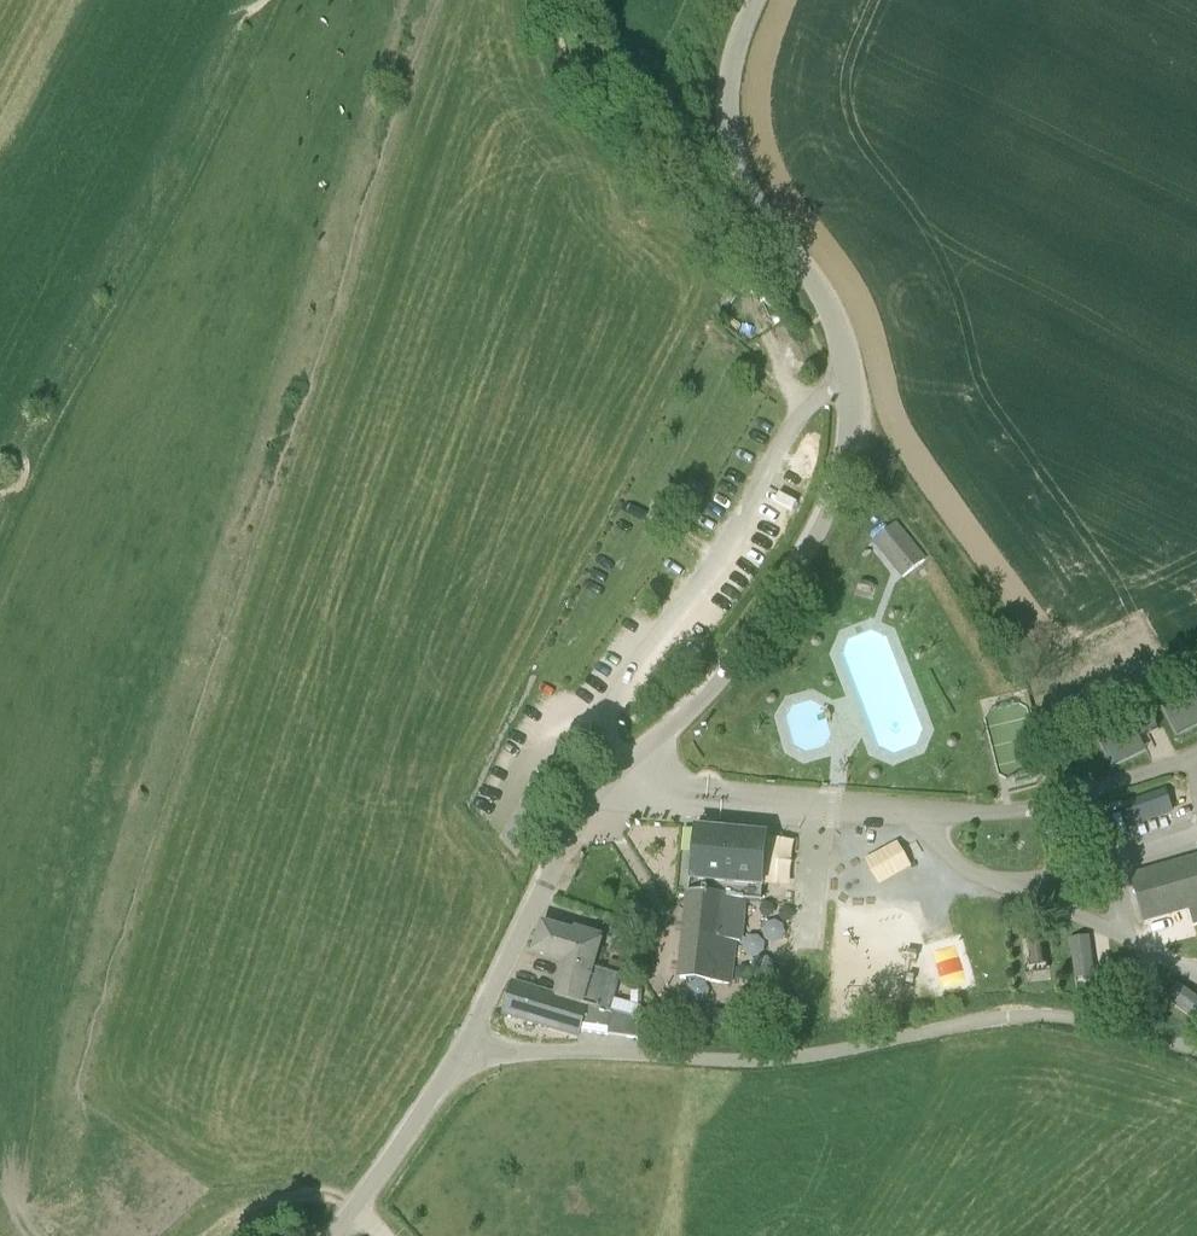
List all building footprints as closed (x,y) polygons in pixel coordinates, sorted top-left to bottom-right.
[(895,524),(874,541),(904,577),(925,560),(895,524)] [(1179,718),(1196,709),(1196,688),(1171,701),(1179,718)] [(1106,733),(1114,749),(1156,729),(1148,712),(1106,733)] [(1122,803),(1130,827),(1173,813),(1165,789),(1122,803)] [(763,901),(769,832),(694,826),(680,979),(730,984),(734,941),(740,941),(744,900),(763,901)] [(1196,925),(1196,857),(1131,875),(1144,922),(1188,910),(1193,926),(1196,925)] [(556,996),(555,996),(610,1011),(622,976),(608,972),(593,968),(602,937),(575,929),(574,932),(542,923),(533,953),(565,962),(556,996)] [(1026,932),(1030,965),(1044,963),(1040,930),(1026,932)] [(1088,934),(1069,937),(1075,976),(1094,974),(1088,934)] [(1144,996),(1138,956),(1119,959),(1125,999),(1144,996)] [(610,963),(608,972),(622,976),(624,966),(610,963)] [(1179,982),(1167,998),(1196,1019),(1196,995),(1179,982)] [(641,1020),(641,1018),(610,1011),(555,996),(556,996),(513,983),(504,1014),(578,1036),(580,1031),(640,1039),(640,1036),(641,1020)]
